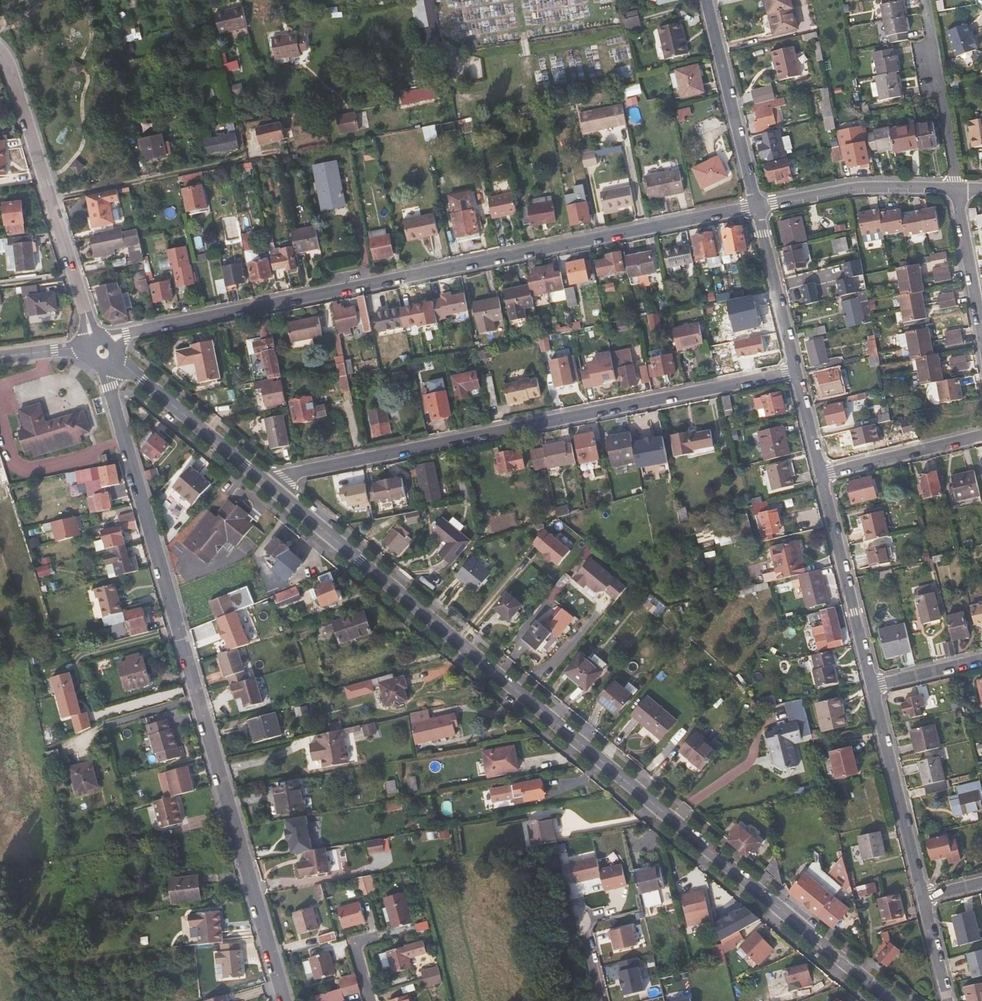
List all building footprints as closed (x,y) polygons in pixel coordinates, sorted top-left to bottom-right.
[(791,0),(765,0),(769,14),(793,9),(791,0)] [(902,1),(901,2),(900,0),(883,0),(884,5),(882,5),(888,36),(890,36),(891,44),(908,40),(907,33),(908,33),(902,1)] [(248,28),(243,8),(216,14),(220,34),(248,28)] [(798,29),(793,9),(769,14),(774,35),(798,29)] [(641,26),(638,12),(623,15),(626,30),(641,26)] [(688,55),(683,31),(681,23),(659,29),(666,60),(688,55)] [(141,38),(139,29),(134,30),(132,24),(120,27),(128,55),(134,53),(130,42),(141,38)] [(978,49),(973,34),(970,35),(967,25),(947,32),(956,58),(960,57),(962,60),(964,60),(966,60),(970,59),(971,58),(972,55),(972,53),(976,52),(975,50),(978,49)] [(819,39),(818,32),(803,35),(805,42),(819,39)] [(308,52),(306,39),(298,40),(297,37),(283,39),(283,38),(272,39),(275,61),(300,57),(300,53),(308,52)] [(825,68),(820,45),(815,45),(820,68),(825,68)] [(772,52),(775,63),(776,70),(778,69),(781,81),(802,76),(795,47),(772,52)] [(901,97),(897,73),(900,73),(897,57),(895,57),(893,50),(877,53),(878,60),(876,60),(879,77),(877,77),(881,101),(901,97)] [(241,70),(238,62),(229,64),(226,53),(219,55),(230,98),(235,97),(229,73),(241,70)] [(468,60),(469,76),(482,76),(482,60),(468,60)] [(75,61),(70,69),(78,74),(83,66),(75,61)] [(704,93),(698,66),(676,71),(682,98),(704,93)] [(670,73),(674,87),(679,85),(675,71),(670,73)] [(440,98),(437,86),(400,94),(403,106),(440,98)] [(834,117),(829,88),(821,90),(824,103),(821,103),(824,119),(834,117)] [(768,102),(766,95),(763,96),(751,99),(752,106),(765,103),(768,102)] [(548,109),(572,104),(570,97),(546,102),(548,109)] [(782,122),(779,107),(787,105),(785,98),(768,102),(765,103),(752,106),(754,113),(757,113),(760,123),(756,124),(758,132),(771,129),(770,126),(782,122)] [(627,124),(623,104),(580,113),(584,133),(627,124)] [(677,109),(679,120),(693,117),(691,106),(677,109)] [(359,131),(356,114),(337,117),(340,134),(359,131)] [(137,135),(132,118),(123,120),(127,138),(137,135)] [(242,133),(238,134),(236,134),(234,120),(227,121),(230,135),(205,140),(209,156),(245,148),(242,133)] [(462,134),(459,120),(449,122),(438,124),(440,135),(450,133),(451,136),(462,134)] [(971,122),(971,123),(969,124),(970,133),(973,133),(973,138),(972,141),(973,147),(976,148),(976,149),(981,148),(981,120),(971,122)] [(256,125),(259,144),(286,139),(282,121),(256,125)] [(938,147),(934,123),(915,127),(915,125),(891,130),(891,128),(874,131),(874,133),(868,134),(871,152),(878,151),(878,152),(894,149),(895,154),(919,149),(920,151),(938,147)] [(786,156),(781,138),(780,131),(764,134),(766,144),(760,146),(763,159),(770,157),(771,160),(786,156)] [(173,154),(171,145),(166,146),(164,136),(141,141),(145,160),(173,154)] [(377,148),(375,136),(363,139),(365,151),(377,148)] [(842,160),(840,149),(840,147),(833,149),(835,161),(842,160)] [(873,160),(871,152),(867,153),(866,147),(858,148),(857,147),(840,149),(842,160),(844,169),(870,164),(869,161),(873,160)] [(379,158),(377,148),(365,151),(363,151),(365,161),(379,158)] [(600,166),(597,153),(583,156),(585,169),(600,166)] [(728,178),(719,158),(693,169),(702,189),(728,178)] [(799,174),(795,158),(788,160),(767,165),(771,182),(777,181),(778,184),(792,180),(792,176),(799,174)] [(346,207),(338,163),(314,167),(323,211),(346,207)] [(221,176),(220,169),(204,172),(205,178),(205,180),(221,176)] [(684,193),(680,171),(646,178),(650,199),(684,193)] [(205,178),(204,172),(179,178),(180,183),(205,178)] [(208,208),(204,187),(185,191),(189,212),(208,208)] [(635,205),(631,187),(601,194),(605,212),(635,205)] [(491,217),(517,214),(514,191),(489,194),(491,217)] [(115,223),(111,202),(113,201),(111,193),(88,198),(95,228),(115,223)] [(452,216),(456,233),(457,239),(476,235),(475,229),(479,228),(475,211),(473,211),(470,193),(450,197),(454,215),(452,216)] [(557,221),(552,196),(529,201),(530,206),(521,208),(525,225),(532,224),(532,227),(557,221)] [(25,234),(21,203),(3,205),(7,236),(25,234)] [(592,222),(588,204),(568,207),(571,226),(592,222)] [(944,230),(940,207),(920,210),(925,234),(944,230)] [(904,233),(901,214),(900,209),(880,213),(884,233),(884,237),(904,233)] [(884,233),(880,213),(879,210),(859,214),(864,237),(884,233)] [(925,234),(920,210),(901,214),(904,233),(905,237),(925,234)] [(439,234),(435,213),(404,220),(408,240),(439,234)] [(807,240),(802,215),(781,220),(786,244),(807,240)] [(321,249),(317,227),(292,232),(297,255),(321,249)] [(747,251),(742,228),(733,229),(738,253),(747,251)] [(145,262),(138,231),(124,234),(123,229),(114,230),(114,231),(103,234),(104,238),(93,241),(97,258),(115,253),(114,249),(126,247),(127,249),(131,248),(134,265),(145,262)] [(738,253),(733,229),(724,231),(728,255),(738,253)] [(395,256),(390,235),(388,235),(387,230),(369,233),(374,261),(395,256)] [(717,257),(713,234),(703,236),(708,259),(717,257)] [(35,271),(32,244),(35,244),(34,235),(8,239),(9,246),(14,246),(17,273),(35,271)] [(708,259),(703,236),(694,238),(698,261),(708,259)] [(847,251),(845,240),(834,242),(837,253),(847,251)] [(785,247),(790,269),(813,264),(808,241),(785,247)] [(297,269),(293,248),(280,250),(281,254),(277,255),(275,244),(270,245),(278,286),(285,284),(282,270),(286,269),(287,272),(297,269)] [(687,264),(684,247),(664,251),(668,268),(687,264)] [(191,268),(187,249),(169,252),(173,271),(175,271),(178,287),(195,284),(192,268),(191,268)] [(948,259),(946,252),(927,256),(928,263),(948,259)] [(656,273),(653,257),(652,253),(626,258),(630,279),(656,273)] [(625,272),(622,254),(608,256),(609,259),(597,261),(600,276),(625,272)] [(860,259),(846,262),(850,277),(864,274),(860,259)] [(595,269),(593,260),(586,261),(586,260),(567,264),(569,274),(595,269)] [(273,277),(269,261),(249,266),(252,282),(273,277)] [(245,281),(242,265),(224,268),(227,287),(234,286),(234,283),(245,281)] [(564,286),(562,273),(555,274),(553,266),(543,268),(548,293),(565,290),(564,286)] [(915,279),(912,266),(897,269),(899,283),(915,279)] [(950,272),(949,266),(929,269),(930,276),(950,272)] [(528,279),(529,284),(530,286),(532,296),(548,293),(543,268),(533,270),(535,278),(528,279)] [(151,294),(147,272),(135,274),(136,282),(140,282),(143,295),(151,294)] [(951,279),(950,272),(930,276),(932,283),(951,279)] [(851,277),(837,281),(841,296),(855,292),(851,277)] [(917,292),(915,279),(899,283),(902,295),(915,293),(917,292)] [(816,281),(803,284),(808,304),(821,301),(816,281)] [(174,299),(170,282),(152,286),(156,302),(174,299)] [(577,306),(573,284),(564,286),(565,290),(569,308),(577,306)] [(616,291),(615,284),(602,286),(603,293),(616,291)] [(127,308),(123,292),(120,292),(119,285),(98,290),(105,317),(112,320),(113,326),(139,321),(137,310),(131,312),(130,308),(127,308)] [(59,316),(58,311),(55,294),(38,295),(37,286),(21,287),(26,318),(31,317),(47,315),(48,317),(59,316)] [(534,307),(532,296),(530,286),(506,291),(511,321),(527,318),(525,309),(534,307)] [(955,299),(953,292),(934,296),(935,302),(955,299)] [(464,293),(452,296),(451,295),(442,296),(443,300),(434,302),(438,321),(447,320),(446,317),(468,312),(464,293)] [(918,306),(915,293),(902,295),(899,296),(901,309),(918,306)] [(842,300),(848,326),(866,322),(861,296),(842,300)] [(371,325),(365,297),(358,298),(364,327),(371,325)] [(418,313),(414,298),(400,301),(401,310),(403,316),(418,313)] [(956,305),(955,299),(935,302),(937,309),(956,305)] [(504,319),(500,300),(475,305),(481,333),(495,331),(493,321),(504,319)] [(359,326),(355,308),(353,308),(352,304),(338,306),(338,302),(332,304),(338,331),(359,326)] [(760,326),(755,303),(730,308),(736,332),(760,326)] [(920,320),(918,306),(901,309),(904,323),(915,321),(920,320)] [(405,328),(403,316),(401,310),(376,315),(379,333),(405,328)] [(282,377),(270,316),(263,317),(259,318),(263,339),(245,343),(248,357),(255,356),(255,358),(257,360),(260,361),(263,361),(267,380),(282,377)] [(665,323),(664,316),(660,316),(659,316),(649,317),(652,330),(662,329),(661,324),(665,323)] [(323,336),(319,318),(288,324),(292,342),(323,336)] [(582,329),(580,322),(572,323),(574,331),(581,330),(582,329)] [(551,335),(549,326),(539,328),(540,338),(551,335)] [(704,344),(700,326),(674,331),(678,350),(697,346),(698,345),(704,344)] [(823,335),(821,328),(805,332),(807,338),(823,335)] [(962,335),(960,329),(941,332),(942,339),(962,335)] [(925,343),(922,330),(906,333),(908,346),(925,343)] [(561,341),(559,334),(551,335),(540,338),(543,352),(550,351),(549,343),(561,341)] [(963,342),(962,335),(942,339),(944,346),(963,342)] [(221,380),(213,341),(192,345),(193,349),(178,352),(181,367),(197,364),(201,384),(221,380)] [(829,368),(822,341),(809,344),(815,371),(829,368)] [(879,357),(876,341),(870,342),(873,358),(879,357)] [(927,356),(925,343),(908,346),(911,359),(916,358),(927,356)] [(492,358),(490,351),(480,353),(482,360),(492,358)] [(637,385),(631,351),(612,355),(615,371),(620,370),(623,388),(637,385)] [(654,355),(654,359),(652,360),(656,377),(677,373),(673,356),(668,356),(667,352),(654,355)] [(456,369),(453,355),(445,356),(448,371),(456,369)] [(935,368),(933,355),(927,356),(916,358),(919,371),(935,368)] [(967,362),(965,355),(945,359),(947,366),(967,362)] [(345,364),(344,356),(335,358),(337,366),(345,364)] [(577,382),(571,357),(551,362),(557,389),(574,385),(573,382),(577,382)] [(881,366),(879,357),(873,358),(869,359),(871,368),(881,366)] [(650,382),(646,359),(639,360),(643,383),(650,382)] [(359,373),(357,365),(353,366),(352,362),(345,364),(348,376),(359,373)] [(968,369),(967,362),(947,366),(948,373),(968,369)] [(348,376),(345,364),(337,366),(343,393),(351,391),(348,376)] [(847,391),(841,368),(818,374),(824,397),(847,391)] [(938,382),(935,368),(919,371),(921,385),(938,382)] [(480,389),(477,373),(453,377),(458,400),(469,397),(468,391),(480,389)] [(611,390),(608,376),(596,378),(595,374),(590,375),(594,394),(611,390)] [(287,403),(282,377),(267,380),(255,383),(256,391),(263,389),(267,407),(287,403)] [(430,390),(446,387),(444,377),(428,380),(430,390)] [(959,400),(955,378),(938,382),(941,403),(959,400)] [(510,405),(523,402),(531,401),(531,399),(543,397),(539,379),(532,380),(531,379),(521,381),(521,382),(506,386),(510,405)] [(497,406),(494,390),(487,392),(490,407),(497,406)] [(452,416),(447,393),(425,397),(428,411),(431,410),(433,420),(452,416)] [(785,412),(781,393),(763,397),(768,416),(785,412)] [(733,409),(731,396),(722,398),(726,417),(733,415),(732,410),(733,409)] [(328,416),(325,406),(314,408),(312,399),(291,403),(295,423),(328,416)] [(847,422),(843,404),(826,408),(831,426),(847,422)] [(82,443),(80,436),(90,433),(84,412),(46,424),(39,405),(18,411),(24,430),(17,432),(24,453),(30,451),(33,458),(82,443)] [(892,421),(890,414),(880,416),(881,424),(892,421)] [(391,433),(388,415),(371,419),(374,437),(391,433)] [(290,446),(283,416),(266,419),(273,450),(290,446)] [(917,431),(914,421),(901,421),(904,434),(917,431)] [(744,429),(743,422),(735,424),(736,431),(744,429)] [(880,441),(876,425),(852,431),(856,447),(880,441)] [(790,455),(783,427),(759,433),(766,461),(790,455)] [(157,462),(171,446),(151,430),(141,441),(148,448),(144,452),(157,462)] [(714,446),(711,431),(698,433),(698,430),(671,435),(676,457),(695,453),(694,450),(714,446)] [(600,460),(594,433),(576,437),(581,464),(600,460)] [(637,462),(631,438),(623,440),(623,444),(615,445),(614,437),(607,438),(613,467),(637,462)] [(576,463),(572,440),(567,441),(566,438),(544,443),(548,468),(576,463)] [(526,468),(522,451),(517,452),(516,452),(498,455),(499,463),(495,463),(497,472),(501,472),(502,474),(518,471),(518,470),(526,468)] [(793,486),(787,462),(768,467),(774,491),(793,486)] [(434,463),(417,467),(411,468),(413,478),(419,477),(425,502),(442,499),(434,463)] [(119,485),(116,467),(101,470),(101,468),(68,474),(69,481),(78,480),(79,485),(86,484),(92,514),(111,509),(108,493),(106,494),(104,487),(119,485)] [(212,485),(191,467),(173,488),(194,506),(212,485)] [(980,496),(974,473),(952,478),(954,488),(950,489),(951,495),(956,494),(958,502),(980,496)] [(942,496),(937,474),(920,477),(926,500),(942,496)] [(877,498),(872,478),(848,484),(853,504),(877,498)] [(407,494),(404,480),(396,481),(396,480),(382,482),(382,484),(368,487),(371,503),(378,502),(379,504),(384,503),(384,504),(403,501),(402,499),(407,498),(407,494)] [(371,503),(368,487),(367,485),(341,490),(344,502),(349,502),(350,507),(361,505),(362,507),(371,506),(371,503)] [(614,503),(643,495),(641,489),(613,496),(614,503)] [(556,511),(553,491),(545,493),(549,513),(556,511)] [(586,510),(584,499),(574,502),(575,507),(556,511),(558,518),(586,510)] [(236,507),(232,503),(228,501),(215,516),(210,512),(183,544),(190,551),(198,556),(207,564),(222,546),(230,552),(234,546),(236,547),(254,525),(251,523),(254,519),(238,505),(236,507)] [(782,527),(778,510),(770,512),(767,502),(752,505),(755,517),(760,515),(763,528),(759,530),(762,541),(767,540),(766,536),(781,532),(780,527),(782,527)] [(382,518),(380,506),(372,508),(372,510),(374,520),(382,518)] [(419,510),(406,513),(409,524),(421,520),(419,510)] [(135,520),(133,512),(120,516),(121,524),(125,523),(135,520)] [(890,537),(883,512),(862,517),(864,527),(861,528),(865,543),(890,537)] [(80,530),(78,517),(42,526),(44,533),(54,530),(57,542),(74,538),(73,531),(80,530)] [(824,527),(821,517),(806,521),(808,531),(824,527)] [(471,542),(443,519),(433,531),(448,544),(439,554),(451,565),(471,542)] [(138,528),(135,520),(125,523),(126,528),(132,526),(138,528)] [(400,555),(412,541),(408,537),(410,534),(399,525),(384,542),(400,555)] [(579,535),(571,529),(569,527),(565,533),(574,540),(579,535)] [(97,553),(107,550),(125,545),(120,528),(102,532),(104,540),(95,543),(97,553)] [(695,541),(698,531),(693,529),(690,539),(695,541)] [(288,583),(305,562),(276,539),(267,550),(281,561),(273,570),(288,583)] [(799,575),(802,574),(806,573),(804,568),(801,568),(798,558),(801,556),(804,549),(802,541),(770,549),(775,571),(770,573),(772,581),(799,575)] [(587,560),(596,549),(590,545),(581,556),(587,560)] [(890,563),(886,545),(867,550),(871,567),(890,563)] [(476,593),(492,574),(472,558),(457,577),(476,593)] [(628,588),(592,559),(575,579),(585,588),(589,583),(593,586),(591,587),(598,593),(607,591),(618,600),(628,588)] [(54,574),(52,565),(37,569),(40,578),(54,574)] [(828,603),(820,570),(806,573),(802,574),(799,575),(807,608),(828,603)] [(340,594),(337,593),(332,582),(334,581),(331,573),(319,578),(322,585),(316,588),(324,607),(339,601),(341,598),(340,594)] [(772,581),(770,573),(762,574),(764,583),(768,583),(772,581)] [(562,590),(571,579),(565,574),(556,585),(562,590)] [(735,597),(769,589),(768,583),(764,583),(734,591),(735,597)] [(123,613),(116,584),(95,590),(97,598),(100,598),(105,617),(123,613)] [(552,603),(562,590),(556,585),(546,598),(552,603)] [(54,592),(53,587),(42,589),(43,595),(54,592)] [(302,599),(297,587),(274,596),(279,609),(302,599)] [(246,608),(254,605),(247,588),(210,603),(217,620),(218,619),(246,608)] [(510,621),(523,606),(508,593),(495,609),(510,621)] [(941,621),(934,593),(917,597),(924,625),(941,621)] [(657,608),(645,599),(641,604),(653,614),(657,608)] [(981,607),(980,605),(971,607),(976,627),(980,626),(980,627),(981,626),(981,606),(981,607)] [(148,632),(141,608),(123,613),(105,617),(103,618),(105,627),(127,621),(131,636),(148,632)] [(221,625),(249,615),(246,608),(218,619),(221,625)] [(845,645),(836,609),(822,613),(825,625),(813,628),(819,651),(830,649),(845,645)] [(548,652),(574,620),(563,611),(553,623),(549,620),(543,627),(538,623),(524,640),(538,651),(542,647),(548,652)] [(372,634),(365,612),(325,625),(327,634),(337,631),(341,645),(372,634)] [(970,638),(964,613),(947,618),(953,642),(970,638)] [(912,652),(906,625),(880,631),(886,658),(912,652)] [(313,637),(310,627),(296,631),(299,641),(313,637)] [(957,656),(953,642),(947,644),(950,657),(957,656)] [(224,677),(246,671),(239,648),(217,654),(224,677)] [(834,664),(830,649),(819,651),(810,653),(815,669),(812,670),(816,686),(836,682),(832,670),(831,670),(830,665),(834,664)] [(141,658),(139,654),(126,658),(127,662),(120,665),(127,691),(150,684),(142,658),(141,658)] [(603,672),(582,654),(566,673),(588,691),(603,672)] [(50,675),(62,717),(82,711),(70,669),(50,675)] [(408,701),(404,689),(408,688),(405,677),(370,687),(373,694),(382,692),(386,707),(395,705),(395,707),(399,706),(400,703),(408,701)] [(264,703),(257,679),(232,686),(233,689),(236,699),(243,698),(246,708),(264,703)] [(634,696),(615,681),(598,700),(617,716),(634,696)] [(925,707),(922,696),(908,699),(909,703),(902,704),(905,716),(910,715),(911,719),(923,716),(921,708),(925,707)] [(677,721),(648,698),(633,716),(661,740),(677,721)] [(847,725),(841,699),(817,705),(823,731),(847,725)] [(798,767),(792,745),(803,742),(802,738),(812,736),(803,700),(786,704),(791,724),(774,728),(775,732),(765,734),(769,748),(771,747),(774,761),(772,764),(787,773),(789,769),(798,767)] [(303,717),(299,701),(283,706),(285,711),(295,709),(297,718),(303,717)] [(455,729),(459,728),(456,715),(431,721),(428,710),(410,714),(416,745),(456,736),(455,729)] [(282,736),(276,713),(250,720),(256,743),(282,736)] [(160,762),(178,758),(185,756),(183,746),(179,747),(174,729),(170,730),(167,720),(148,726),(155,755),(158,754),(160,762)] [(940,748),(934,726),(911,732),(916,754),(940,748)] [(345,763),(339,738),(342,738),(340,730),(330,732),(313,737),(315,744),(307,746),(311,761),(319,759),(321,768),(345,763)] [(716,753),(702,740),(704,738),(698,732),(680,752),(701,770),(716,753)] [(831,747),(828,737),(816,740),(818,750),(831,747)] [(519,771),(515,746),(484,752),(488,776),(519,771)] [(859,774),(852,748),(831,753),(833,759),(819,762),(821,768),(826,767),(829,781),(859,774)] [(945,782),(939,758),(919,762),(925,786),(945,782)] [(98,788),(92,763),(70,768),(77,793),(98,788)] [(151,780),(163,778),(168,798),(175,797),(195,792),(192,781),(190,782),(188,776),(191,776),(189,767),(150,777),(151,780)] [(397,793),(395,779),(386,780),(389,794),(397,793)] [(545,799),(542,781),(515,786),(517,796),(525,795),(526,803),(545,799)] [(948,781),(945,782),(925,786),(927,795),(950,789),(948,781)] [(956,817),(981,811),(981,787),(981,781),(957,787),(959,795),(952,797),(956,817)] [(305,810),(301,785),(275,790),(279,814),(305,810)] [(182,824),(175,797),(168,798),(154,802),(161,830),(182,824)] [(402,810),(401,803),(385,805),(386,813),(402,810)] [(312,847),(310,837),(312,834),(311,827),(308,825),(307,816),(287,820),(288,830),(287,830),(289,841),(290,840),(292,850),(312,847)] [(758,831),(767,820),(766,816),(756,829),(758,831)] [(557,844),(552,818),(529,822),(533,848),(539,847),(557,844)] [(740,849),(754,832),(741,821),(732,832),(732,837),(729,840),(740,849)] [(766,842),(754,832),(740,849),(749,857),(752,854),(756,853),(766,842)] [(886,857),(880,832),(859,837),(864,861),(886,857)] [(961,862),(956,841),(949,842),(948,837),(929,841),(933,860),(949,857),(951,864),(961,862)] [(384,852),(382,839),(367,842),(370,855),(384,852)] [(304,852),(306,862),(298,863),(300,877),(310,875),(310,876),(330,873),(325,848),(304,852)] [(578,881),(602,877),(601,870),(598,856),(574,861),(578,881)] [(848,873),(844,857),(828,875),(850,894),(853,892),(852,889),(848,873)] [(783,885),(778,866),(776,858),(765,870),(783,885)] [(624,864),(601,870),(606,891),(629,886),(624,864)] [(666,889),(661,868),(634,873),(639,895),(666,889)] [(857,888),(868,885),(867,880),(856,883),(853,872),(848,873),(852,889),(857,888)] [(835,896),(807,874),(791,892),(819,915),(833,899),(835,896)] [(376,893),(371,876),(364,878),(369,896),(376,893)] [(201,900),(198,877),(170,880),(173,904),(201,900)] [(369,896),(364,878),(356,879),(361,897),(369,896)] [(878,892),(875,883),(868,885),(857,888),(860,897),(878,892)] [(710,919),(704,891),(681,897),(686,919),(688,919),(689,923),(710,919)] [(413,925),(404,894),(385,899),(394,930),(413,925)] [(903,918),(897,895),(878,900),(884,923),(903,918)] [(835,928),(851,910),(840,900),(838,903),(833,899),(819,915),(835,928)] [(365,922),(360,906),(338,912),(343,929),(365,922)] [(748,906),(719,921),(721,942),(737,933),(763,919),(748,906)] [(318,929),(312,908),(294,914),(300,935),(318,929)] [(981,939),(981,928),(977,910),(954,916),(961,945),(981,939)] [(222,942),(219,912),(190,915),(191,928),(198,927),(199,944),(222,942)] [(615,949),(637,945),(633,925),(607,931),(609,939),(613,939),(615,949)] [(888,966),(900,952),(890,943),(890,931),(884,931),(883,941),(873,953),(888,966)] [(336,941),(333,932),(318,937),(320,945),(336,941)] [(742,942),(737,933),(733,936),(721,942),(722,945),(724,952),(742,942)] [(772,949),(757,933),(742,947),(759,965),(771,955),(769,952),(772,949)] [(223,964),(223,977),(242,977),(241,942),(222,943),(222,951),(216,952),(216,964),(223,964)] [(410,960),(426,955),(422,942),(397,950),(388,953),(394,975),(413,969),(410,960)] [(981,976),(981,950),(968,953),(973,978),(981,976)] [(335,975),(329,953),(310,959),(316,980),(335,975)] [(619,972),(625,996),(647,990),(639,958),(618,963),(620,971),(619,972)] [(807,966),(787,971),(789,984),(770,988),(773,1000),(793,1000),(791,992),(810,987),(809,981),(811,980),(807,966)] [(441,976),(439,968),(422,973),(424,981),(441,976)] [(443,983),(441,976),(424,981),(426,988),(443,983)] [(358,985),(356,977),(339,982),(341,990),(358,985)] [(965,988),(968,1000),(981,1000),(981,983),(965,988)] [(360,992),(358,985),(341,990),(343,997),(360,992)]
